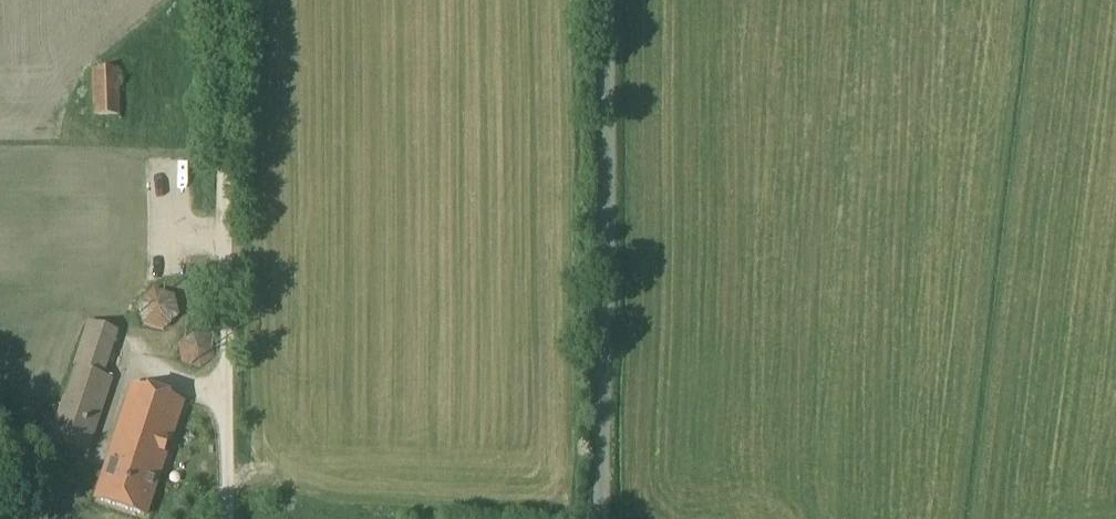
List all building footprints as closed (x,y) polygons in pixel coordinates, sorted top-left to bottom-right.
[(91,73),(93,119),(120,118),(118,72),(91,73)] [(154,280),(128,287),(137,324),(163,317),(154,280)] [(59,415),(46,411),(37,440),(49,444),(49,446),(86,457),(110,381),(103,379),(118,335),(86,324),(73,368),(62,364),(76,321),(0,296),(0,382),(50,398),(52,394),(64,399),(59,415)] [(188,328),(171,346),(189,362),(205,345),(188,328)] [(96,503),(144,518),(181,404),(133,388),(96,503)]
